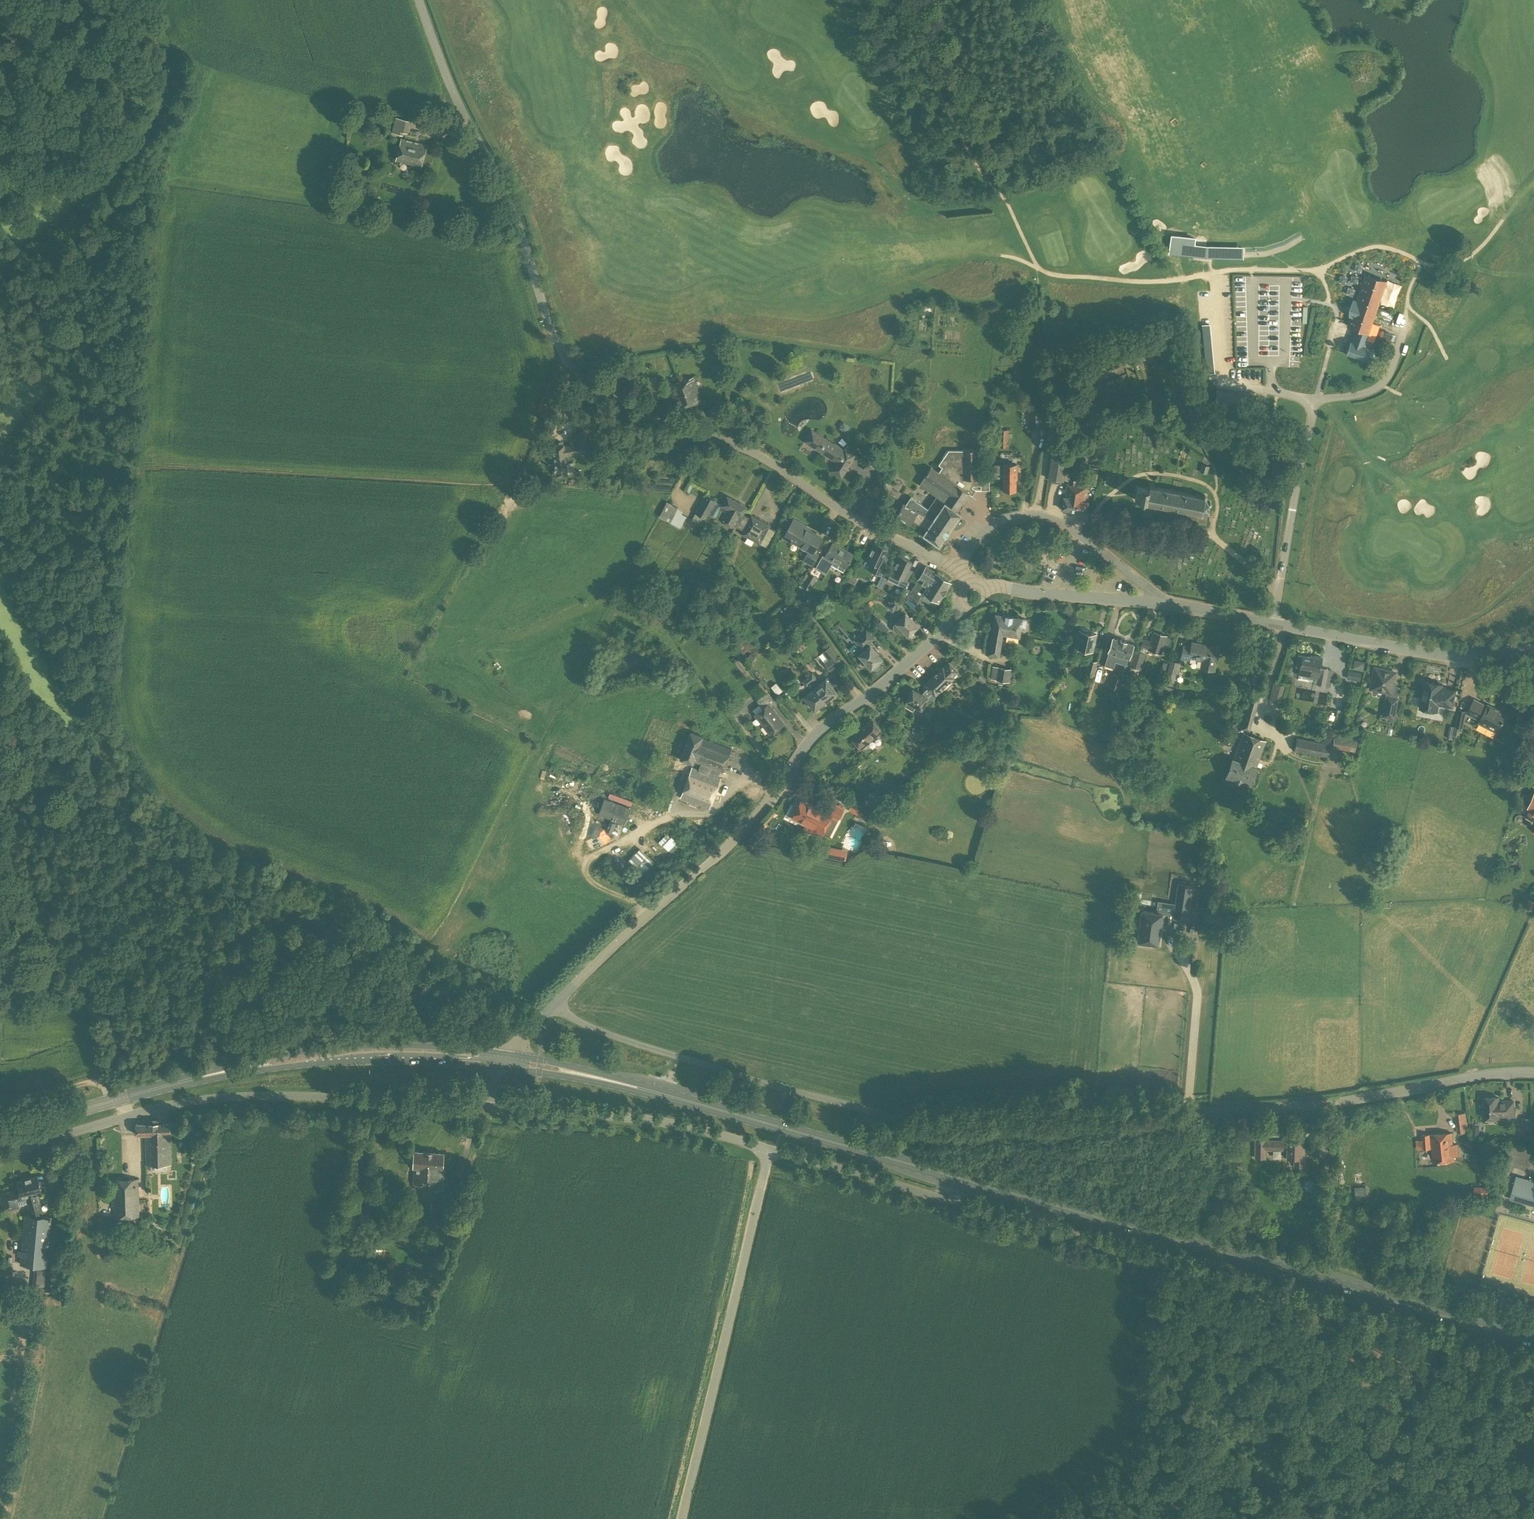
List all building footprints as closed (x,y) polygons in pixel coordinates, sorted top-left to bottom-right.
[(407,133),(410,121),(396,118),(392,132),(403,135),(403,132),(407,133)] [(421,168),(427,145),(401,138),(395,161),(396,162),(397,160),(411,164),(411,165),(421,168)] [(357,179),(359,168),(347,166),(344,176),(357,179)] [(1204,258),(1205,247),(1182,244),(1180,255),(1204,258)] [(1205,247),(1204,258),(1242,259),(1243,247),(1205,247)] [(1364,346),(1387,281),(1364,273),(1355,300),(1353,299),(1347,315),(1350,316),(1346,326),(1355,328),(1350,341),(1349,341),(1345,354),(1366,361),(1370,348),(1364,346)] [(1393,334),(1385,332),(1383,338),(1390,341),(1393,334)] [(616,365),(611,363),(607,370),(613,373),(616,365)] [(681,380),(689,404),(701,400),(693,376),(681,380)] [(651,393),(660,389),(656,377),(647,380),(651,393)] [(677,408),(689,404),(681,380),(669,384),(677,408)] [(717,421),(720,420),(723,417),(722,410),(719,407),(715,407),(709,411),(710,418),(717,421)] [(843,450),(812,429),(805,440),(837,460),(830,470),(841,477),(855,454),(845,447),(843,450)] [(1008,446),(1009,429),(1001,429),(1000,446),(1008,446)] [(583,430),(577,431),(578,444),(564,446),(564,445),(553,446),(557,476),(567,474),(575,473),(574,462),(566,463),(565,455),(588,451),(587,442),(585,443),(583,430)] [(1069,444),(1068,453),(1076,454),(1077,444),(1069,443),(1069,444)] [(936,496),(928,508),(910,496),(905,505),(903,504),(896,515),(911,523),(912,520),(927,528),(923,533),(932,540),(933,541),(936,543),(937,543),(939,544),(942,540),(950,529),(959,515),(961,513),(957,510),(969,493),(968,493),(974,485),(980,485),(980,490),(990,490),(990,475),(981,475),(981,479),(978,479),(978,448),(963,448),(963,451),(949,450),(939,464),(942,466),(939,472),(931,467),(919,484),(936,496)] [(1062,481),(1066,455),(1053,453),(1049,479),(1051,479),(1062,481)] [(1017,479),(1018,464),(1003,464),(1003,465),(994,464),(994,478),(1003,478),(1003,490),(1016,491),(1016,479),(1017,479)] [(1202,464),(1200,472),(1207,474),(1209,466),(1202,464)] [(1097,479),(1099,468),(1090,466),(1088,477),(1097,479)] [(1278,487),(1280,478),(1266,475),(1264,484),(1278,487)] [(1204,497),(1151,487),(1151,484),(1150,483),(1149,488),(1137,486),(1136,493),(1135,498),(1146,501),(1146,505),(1147,505),(1147,503),(1178,508),(1176,520),(1206,525),(1209,510),(1209,509),(1208,508),(1209,504),(1211,502),(1210,501),(1209,501),(1205,497),(1206,495),(1204,494),(1204,497)] [(1074,511),(1078,486),(1067,484),(1065,497),(1063,497),(1062,509),(1074,511)] [(881,487),(876,485),(872,493),(878,495),(881,487)] [(1078,486),(1074,511),(1086,512),(1088,502),(1084,501),(1086,487),(1078,486)] [(722,505),(716,501),(705,494),(695,513),(691,520),(696,523),(695,526),(700,529),(706,519),(709,514),(718,519),(734,528),(735,526),(743,530),(741,534),(760,544),(770,525),(751,515),(750,517),(742,514),(746,507),(727,496),(722,505)] [(892,504),(895,498),(889,495),(886,501),(892,504)] [(659,517),(680,528),(686,516),(681,514),(683,511),(666,502),(659,517)] [(812,565),(818,555),(813,552),(822,538),(806,529),(807,527),(794,520),(784,536),(809,550),(804,560),(812,565)] [(881,575),(889,558),(884,556),(887,548),(875,542),(866,561),(876,565),(873,571),(881,575)] [(832,543),(820,565),(829,570),(831,565),(843,572),(845,568),(846,568),(854,555),(832,543)] [(906,588),(914,571),(908,568),(912,561),(899,555),(890,573),(891,574),(888,579),(897,584),(906,588)] [(914,609),(917,604),(921,598),(935,607),(949,584),(949,581),(926,566),(911,590),(906,587),(906,588),(902,595),(906,598),(907,598),(905,601),(914,609)] [(809,590),(817,577),(810,573),(802,586),(809,590)] [(856,585),(859,579),(851,575),(848,581),(856,585)] [(897,610),(903,604),(894,595),(888,601),(890,603),(886,606),(892,612),(896,608),(897,610)] [(913,632),(914,629),(917,626),(901,609),(895,615),(899,619),(895,623),(893,625),(893,629),(896,633),(901,633),(903,631),(907,635),(908,634),(911,634),(913,632)] [(991,633),(988,653),(998,655),(1002,634),(1019,637),(1021,627),(1025,628),(1027,619),(994,614),(991,633)] [(881,620),(876,626),(878,628),(884,623),(881,620)] [(873,669),(879,665),(877,663),(882,659),(870,645),(871,645),(869,643),(875,639),(866,628),(853,639),(863,651),(858,655),(870,669),(872,667),(873,669)] [(1088,632),(1088,630),(1082,629),(1082,631),(1080,631),(1076,647),(1075,652),(1076,655),(1078,657),(1083,658),(1086,657),(1088,655),(1089,649),(1092,650),(1095,634),(1088,632)] [(1160,653),(1166,635),(1154,632),(1151,641),(1143,638),(1140,646),(1141,647),(1140,651),(1135,650),(1130,666),(1140,669),(1145,653),(1146,648),(1148,649),(1148,650),(1160,653)] [(1129,658),(1134,644),(1112,637),(1107,651),(1109,652),(1104,665),(1113,668),(1115,661),(1121,663),(1126,665),(1126,664),(1128,658),(1129,658)] [(1219,647),(1192,642),(1190,647),(1183,645),(1180,658),(1188,660),(1189,657),(1202,660),(1200,668),(1213,671),(1215,663),(1216,663),(1219,647)] [(839,666),(843,663),(830,646),(822,652),(828,659),(823,663),(829,671),(837,664),(839,666)] [(1313,655),(1313,657),(1297,654),(1295,667),(1300,668),(1299,674),(1314,677),(1313,683),(1325,685),(1328,669),(1320,667),(1322,657),(1313,655)] [(1093,675),(1097,660),(1089,658),(1085,672),(1093,675)] [(923,706),(928,709),(936,695),(935,694),(958,672),(954,667),(956,665),(963,673),(965,671),(953,659),(949,663),(948,662),(926,684),(929,687),(921,694),(919,693),(913,689),(906,700),(907,701),(904,706),(913,711),(916,706),(921,709),(923,706)] [(1173,682),(1179,662),(1170,660),(1164,679),(1173,682)] [(1120,689),(1128,665),(1126,664),(1126,665),(1121,663),(1118,674),(1113,672),(1108,685),(1120,689)] [(1010,682),(1012,669),(993,666),(991,679),(1010,682)] [(1392,717),(1396,698),(1390,696),(1395,672),(1374,668),(1370,688),(1388,692),(1383,715),(1392,717)] [(1359,680),(1361,673),(1349,670),(1347,678),(1359,680)] [(814,687),(824,701),(830,697),(832,697),(834,695),(835,693),(836,692),(831,686),(839,681),(832,672),(824,679),(820,682),(812,672),(806,677),(814,687)] [(820,704),(824,701),(814,687),(806,677),(802,681),(805,686),(800,690),(804,695),(803,695),(814,709),(815,708),(817,709),(819,707),(820,704)] [(1442,683),(1425,680),(1424,682),(1423,682),(1422,688),(1423,689),(1419,707),(1437,711),(1438,704),(1452,706),(1455,689),(1441,686),(1442,683)] [(1282,702),(1286,686),(1274,682),(1270,699),(1282,702)] [(767,692),(756,700),(763,709),(755,715),(770,734),(783,723),(772,709),(777,705),(767,692)] [(789,707),(793,705),(785,693),(781,696),(789,707)] [(1249,729),(1258,697),(1248,694),(1238,729),(1243,730),(1244,728),(1249,729)] [(1487,705),(1474,698),(1466,712),(1479,719),(1478,722),(1496,731),(1505,713),(1487,704),(1487,705)] [(1463,728),(1467,711),(1459,709),(1454,735),(1457,736),(1459,727),(1463,728)] [(897,727),(903,717),(893,711),(887,720),(897,727)] [(881,731),(872,720),(859,730),(858,729),(850,735),(861,748),(881,731)] [(913,728),(912,732),(917,737),(921,737),(923,735),(924,731),(919,726),(916,726),(913,728)] [(723,772),(731,750),(702,738),(703,736),(690,732),(680,759),(693,764),(694,761),(702,764),(700,771),(691,767),(680,797),(709,808),(721,778),(717,777),(719,771),(723,772)] [(1256,767),(1265,741),(1244,733),(1234,759),(1233,758),(1226,777),(1249,786),(1257,767),(1256,767)] [(1337,760),(1340,746),(1297,737),(1294,751),(1337,760)] [(604,798),(598,814),(624,824),(631,808),(604,798)] [(825,812),(801,800),(792,818),(822,834),(831,817),(837,820),(844,808),(831,802),(825,812)] [(860,814),(863,809),(852,803),(849,808),(860,814)] [(612,833),(616,823),(609,821),(606,830),(612,833)] [(845,861),(847,850),(828,846),(821,844),(818,856),(845,861)] [(640,848),(627,861),(642,875),(655,862),(640,848)] [(1175,903),(1173,917),(1188,919),(1193,884),(1178,882),(1175,903)] [(1533,911),(1533,908),(1533,902),(1528,899),(1525,908),(1533,911)] [(1158,945),(1163,913),(1163,912),(1141,908),(1136,941),(1137,942),(1137,943),(1149,944),(1149,943),(1158,945)] [(1498,1101),(1498,1097),(1483,1097),(1483,1117),(1498,1117),(1498,1116),(1513,1116),(1513,1101),(1498,1101)] [(1458,1132),(1468,1131),(1466,1112),(1456,1113),(1458,1132)] [(1531,1117),(1522,1118),(1522,1130),(1531,1130),(1531,1124),(1531,1119),(1531,1117)] [(171,1164),(171,1134),(172,1134),(172,1123),(136,1124),(136,1135),(146,1134),(146,1164),(171,1164)] [(1417,1149),(1431,1148),(1432,1162),(1454,1160),(1454,1156),(1459,1155),(1457,1144),(1453,1144),(1451,1133),(1429,1135),(1429,1134),(1420,1135),(1420,1139),(1416,1140),(1417,1149)] [(1293,1167),(1304,1167),(1304,1140),(1287,1139),(1286,1140),(1266,1140),(1266,1139),(1255,1139),(1254,1158),(1266,1159),(1266,1150),(1286,1151),(1286,1159),(1293,1159),(1293,1167)] [(1328,1170),(1329,1158),(1325,1158),(1326,1146),(1317,1146),(1316,1156),(1324,1157),(1323,1170),(1328,1170)] [(443,1187),(444,1169),(442,1169),(443,1153),(415,1151),(414,1167),(415,1167),(414,1169),(413,1184),(415,1184),(415,1189),(422,1189),(422,1184),(427,1185),(426,1191),(431,1191),(431,1186),(443,1187)] [(44,1216),(38,1193),(42,1192),(37,1176),(17,1181),(19,1189),(0,1194),(0,1197),(4,1211),(20,1207),(20,1205),(27,1203),(30,1214),(44,1216)] [(1516,1176),(1510,1198),(1533,1205),(1533,1179),(1533,1181),(1516,1176)] [(114,1217),(140,1216),(138,1178),(112,1179),(114,1217)] [(1358,1212),(1367,1211),(1367,1202),(1369,1202),(1368,1186),(1356,1187),(1358,1212)] [(1488,1198),(1488,1187),(1474,1186),(1474,1189),(1473,1198),(1488,1198)] [(51,1216),(44,1216),(30,1214),(25,1214),(22,1249),(19,1249),(18,1256),(22,1257),(21,1264),(35,1265),(32,1292),(44,1293),(51,1216)]
